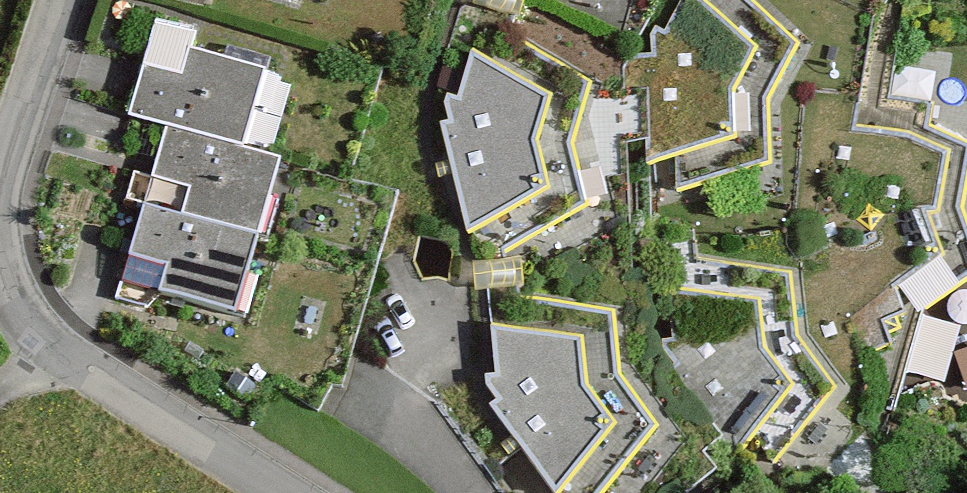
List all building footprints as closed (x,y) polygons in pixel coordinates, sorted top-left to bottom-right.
[(484,275),(628,294),(604,140),(621,59),(494,0),(483,0),(459,92),(445,89),(447,117),(439,121),(484,275)] [(621,59),(634,0),(494,0),(621,59)] [(648,139),(647,161),(675,155),(679,196),(774,165),(766,100),(799,42),(752,0),(673,0),(663,21),(652,27),(652,54),(637,56),(634,88),(646,88),(648,139)] [(185,72),(143,61),(129,112),(166,123),(245,144),(267,66),(192,45),(185,72)] [(281,155),(166,123),(151,175),(188,185),(181,211),(259,233),(281,155)] [(181,211),(144,201),(129,253),(166,263),(159,289),(236,311),(259,233),(181,211)] [(674,373),(762,473),(834,387),(798,335),(793,270),(695,257),(694,229),(647,235),(674,373)] [(555,492),(683,492),(715,471),(632,361),(628,294),(484,275),(493,373),(481,373),(494,399),(486,404),(555,492)]
